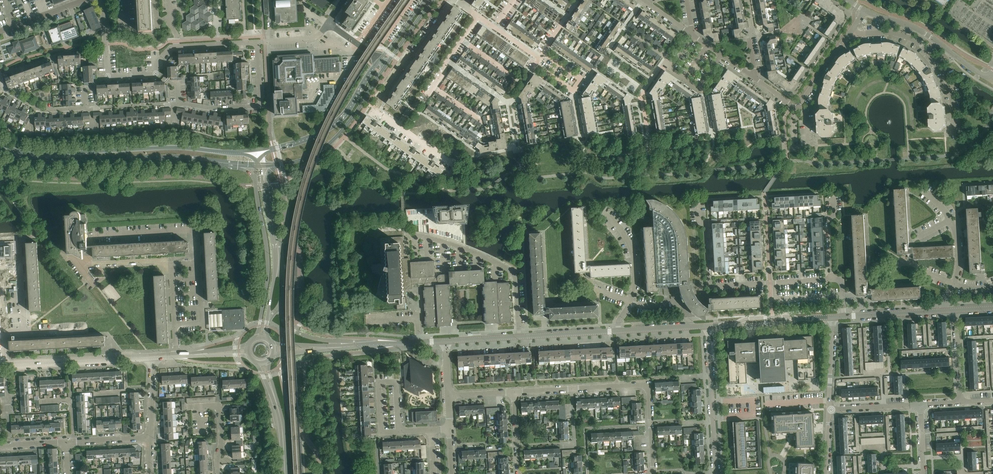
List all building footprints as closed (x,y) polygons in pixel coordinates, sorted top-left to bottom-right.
[(140,32),(139,32),(152,31),(151,31),(149,0),(138,0),(140,32)] [(183,29),(187,31),(191,29),(196,31),(200,28),(204,30),(209,27),(209,22),(213,20),(212,15),(208,12),(208,7),(212,5),(212,0),(195,0),(194,1),(194,6),(190,8),(190,13),(186,16),(186,21),(182,24),(183,29)] [(226,7),(227,7),(227,8),(226,8),(226,18),(228,18),(228,20),(240,19),(240,17),(241,17),(241,10),(240,10),(240,9),(241,9),(241,8),(241,7),(240,7),(240,6),(240,5),(240,3),(240,0),(225,0),(226,7)] [(297,18),(297,5),(299,5),(299,2),(297,2),(296,0),(274,0),(275,16),(280,16),(280,22),(283,22),(283,23),(295,23),(295,21),(298,21),(297,18)] [(316,3),(324,9),(330,0),(317,0),(316,3)] [(367,2),(368,1),(369,0),(373,3),(375,0),(352,0),(344,12),(345,13),(339,22),(347,28),(345,30),(349,32),(351,30),(353,32),(372,5),(367,2)] [(471,5),(479,11),(482,7),(484,8),(487,4),(486,2),(487,0),(489,2),(490,0),(475,0),(471,5)] [(529,5),(533,8),(538,0),(532,0),(529,5)] [(533,8),(537,11),(543,3),(540,1),(541,0),(538,0),(533,8)] [(560,6),(562,7),(562,8),(563,10),(570,1),(569,0),(563,0),(560,6)] [(616,7),(621,10),(622,7),(627,0),(621,0),(618,5),(616,7)] [(622,7),(626,10),(632,3),(628,0),(627,0),(622,7)] [(702,3),(699,3),(700,9),(707,7),(710,7),(709,2),(706,2),(704,0),(702,3)] [(822,9),(828,0),(815,0),(814,2),(818,5),(818,6),(822,9)] [(828,0),(822,9),(827,12),(832,15),(837,7),(833,4),(828,0)] [(589,8),(582,2),(579,7),(586,12),(589,13),(591,9),(589,8)] [(543,3),(537,11),(541,14),(548,5),(546,4),(545,5),(543,3)] [(632,3),(626,10),(631,13),(636,6),(632,3)] [(548,5),(541,14),(545,17),(551,9),(549,7),(549,6),(548,5)] [(84,11),(93,31),(101,27),(93,7),(84,11)] [(453,7),(386,103),(396,110),(402,102),(400,100),(402,98),(403,100),(415,82),(414,81),(415,79),(417,80),(429,63),(427,62),(428,60),(430,61),(442,44),(441,43),(442,41),(444,42),(456,25),(454,23),(455,21),(457,23),(463,14),(453,7)] [(579,7),(576,11),(584,16),(586,12),(579,7)] [(837,7),(832,15),(834,16),(834,17),(844,16),(843,12),(837,7)] [(551,9),(545,17),(549,20),(556,11),(554,9),(554,10),(551,9)] [(637,18),(642,21),(647,13),(643,10),(637,18)] [(556,11),(549,20),(554,23),(560,15),(557,13),(558,12),(556,11)] [(576,11),(573,15),(581,20),(584,16),(576,11)] [(647,13),(642,21),(646,24),(651,16),(647,13)] [(573,15),(570,19),(578,24),(581,20),(573,15)] [(651,16),(646,24),(650,27),(655,19),(651,16)] [(834,19),(833,21),(839,25),(839,26),(840,26),(845,19),(844,16),(834,17),(834,19)] [(570,19),(567,23),(575,29),(578,24),(570,19)] [(615,19),(612,24),(620,29),(623,25),(615,19)] [(655,19),(650,27),(654,30),(659,22),(655,19)] [(508,32),(509,33),(516,24),(511,21),(506,29),(509,31),(508,32)] [(833,21),(830,25),(836,30),(839,26),(839,25),(833,21)] [(659,22),(654,30),(652,32),(657,35),(658,33),(664,25),(659,22)] [(745,23),(737,24),(738,29),(742,32),(744,29),(747,28),(746,22),(745,22),(745,23)] [(575,29),(567,23),(564,28),(572,33),(575,29)] [(516,24),(509,33),(511,34),(512,33),(514,35),(520,27),(516,24)] [(612,24),(609,28),(617,33),(620,29),(612,24)] [(767,24),(765,27),(767,29),(768,32),(774,31),(772,24),(767,24)] [(664,25),(658,33),(662,36),(668,28),(664,25)] [(830,25),(827,30),(833,34),(836,30),(830,25)] [(47,30),(51,41),(52,44),(63,40),(63,41),(78,36),(75,27),(60,32),(58,26),(47,30)] [(476,35),(480,38),(486,30),(483,28),(484,27),(482,26),(476,35)] [(520,27),(514,35),(517,37),(516,37),(518,39),(524,29),(520,27)] [(609,28),(606,32),(614,37),(617,33),(609,28)] [(668,28),(662,36),(667,39),(672,31),(668,28)] [(524,29),(518,39),(519,40),(520,39),(523,41),(528,32),(524,29)] [(703,30),(702,30),(703,36),(707,35),(710,37),(712,34),(711,29),(703,30)] [(733,30),(734,39),(740,38),(739,35),(742,32),(738,29),(733,30)] [(486,30),(480,38),(484,41),(491,32),(489,31),(489,32),(486,30)] [(833,34),(827,30),(823,34),(830,39),(833,34)] [(672,31),(667,39),(671,42),(676,34),(672,31)] [(491,32),(484,41),(489,44),(494,36),(492,34),(492,33),(491,32)] [(528,32),(523,41),(525,42),(525,43),(526,44),(532,35),(528,32)] [(606,32),(603,36),(611,42),(614,37),(606,32)] [(712,34),(710,37),(713,39),(713,43),(719,42),(717,33),(712,34)] [(532,35),(526,44),(528,45),(531,46),(537,38),(532,35)] [(22,50),(22,51),(23,54),(39,49),(35,36),(19,42),(19,41),(13,43),(14,46),(8,48),(10,55),(22,50)] [(494,36),(489,44),(493,47),(499,38),(498,37),(497,38),(494,36)] [(603,36),(600,40),(608,46),(611,42),(603,36)] [(769,40),(768,42),(771,44),(776,43),(775,36),(769,37),(769,40)] [(822,37),(819,41),(825,46),(828,41),(822,37)] [(499,38),(493,47),(497,50),(503,42),(500,40),(501,39),(499,38)] [(537,38),(531,46),(534,48),(533,49),(535,50),(541,41),(537,38)] [(550,47),(555,50),(560,42),(556,39),(550,47)] [(600,40),(597,44),(605,50),(608,46),(600,40)] [(819,41),(815,46),(822,50),(825,46),(819,41)] [(503,42),(497,50),(501,53),(508,44),(506,43),(505,44),(503,42)] [(560,42),(555,50),(559,53),(564,45),(560,42)] [(763,45),(764,51),(772,49),(771,44),(768,42),(766,45),(763,45)] [(882,44),(877,45),(877,53),(882,53),(882,54),(887,54),(889,43),(886,43),(882,43),(882,44)] [(889,43),(887,54),(892,55),(892,54),(898,56),(900,47),(895,46),(895,45),(891,43),(889,43)] [(508,44),(501,53),(505,56),(511,48),(509,46),(509,45),(508,44)] [(605,50),(597,44),(594,49),(602,54),(605,50)] [(614,51),(618,54),(624,47),(619,44),(614,51)] [(867,44),(865,45),(867,55),(872,55),(872,54),(877,53),(877,45),(872,45),(872,44),(867,44)] [(564,45),(559,53),(563,56),(569,48),(564,45)] [(859,48),(854,50),(857,58),(862,56),(863,57),(867,55),(865,45),(863,45),(858,47),(859,48)] [(628,50),(622,57),(627,60),(632,53),(634,49),(630,46),(628,50)] [(815,46),(812,50),(819,55),(822,50),(815,46)] [(624,47),(618,54),(622,57),(628,50),(624,47)] [(511,48),(505,56),(510,59),(516,50),(515,49),(514,50),(511,48)] [(569,48),(563,56),(567,59),(573,51),(569,48)] [(904,49),(900,57),(904,59),(904,60),(908,62),(915,54),(913,52),(909,50),(908,51),(904,49)] [(516,50),(510,59),(514,62),(520,54),(517,52),(518,51),(516,50)] [(812,50),(809,54),(816,59),(819,55),(812,50)] [(573,51),(567,59),(572,62),(577,54),(573,51)] [(842,56),(840,58),(847,66),(852,63),(851,62),(855,59),(851,52),(846,55),(846,54),(842,56)] [(632,53),(627,60),(631,63),(636,55),(632,53)] [(275,61),(273,61),(275,93),(275,94),(273,94),(275,116),(298,115),(298,113),(297,100),(303,100),(303,92),(305,92),(305,89),(307,89),(307,84),(304,84),(304,82),(306,82),(306,77),(314,76),(314,74),(341,73),(340,62),(339,62),(339,57),(313,59),(313,54),(277,56),(278,58),(276,58),(275,59),(275,61)] [(520,54),(514,62),(518,65),(525,55),(523,54),(522,55),(520,54)] [(577,54),(572,62),(576,65),(581,57),(577,54)] [(809,54),(806,59),(812,63),(816,59),(809,54)] [(915,54),(908,62),(912,66),(912,65),(916,69),(922,63),(919,59),(920,58),(916,55),(915,54)] [(525,55),(518,65),(522,68),(528,60),(525,58),(526,57),(525,55)] [(636,55),(631,63),(635,66),(640,58),(636,55)] [(456,64),(460,67),(466,59),(461,56),(456,64)] [(581,57),(576,65),(580,68),(585,60),(581,57)] [(640,58),(635,66),(639,69),(645,61),(640,58)] [(836,64),(833,68),(840,73),(844,69),(844,70),(847,66),(840,58),(838,59),(836,63),(836,64)] [(466,59),(460,67),(464,70),(470,62),(466,59)] [(812,63),(806,59),(803,64),(809,68),(812,63)] [(585,60),(580,68),(584,71),(589,63),(585,60)] [(47,61),(45,62),(49,73),(54,71),(54,69),(53,67),(53,65),(52,63),(51,62),(48,63),(47,61)] [(645,61),(639,69),(643,72),(649,64),(645,61)] [(44,64),(41,66),(44,74),(49,73),(45,62),(44,63),(44,64)] [(470,62),(464,70),(469,73),(474,65),(470,62)] [(589,63),(584,71),(588,74),(594,66),(589,63)] [(922,63),(916,69),(919,72),(919,73),(922,77),(931,71),(930,69),(927,66),(926,66),(922,63)] [(649,64),(643,72),(648,75),(653,67),(649,64)] [(37,65),(35,66),(39,77),(45,75),(44,74),(41,66),(38,67),(37,65)] [(474,65),(469,73),(473,76),(478,68),(474,65)] [(34,68),(31,69),(34,79),(39,77),(35,66),(33,66),(34,68)] [(801,66),(798,70),(804,75),(808,70),(801,66)] [(27,68),(25,69),(29,81),(34,79),(31,69),(28,70),(27,68)] [(446,77),(451,80),(457,72),(454,70),(455,69),(453,68),(446,77)] [(478,68),(473,76),(477,78),(482,71),(478,68)] [(827,75),(826,77),(835,82),(838,78),(837,77),(840,73),(833,68),(830,72),(830,71),(827,75)] [(24,72),(21,73),(24,83),(29,81),(25,69),(23,70),(24,72)] [(727,70),(714,88),(722,94),(728,85),(729,82),(735,86),(740,79),(727,70)] [(798,70),(795,75),(801,79),(804,75),(798,70)] [(482,71),(477,78),(481,81),(487,74),(482,71)] [(665,71),(652,89),(660,95),(666,86),(665,86),(666,84),(672,88),(677,80),(665,71)] [(767,72),(768,80),(776,85),(780,88),(786,80),(781,77),(782,77),(777,73),(777,74),(776,73),(775,71),(768,72),(767,72)] [(931,71),(922,77),(924,81),(925,81),(927,86),(935,82),(933,77),(934,77),(932,73),(931,71)] [(17,72),(15,73),(19,84),(24,83),(21,73),(17,74),(17,72)] [(457,72),(451,80),(455,83),(462,74),(460,73),(459,74),(457,72)] [(14,75),(10,77),(14,85),(13,85),(14,86),(19,84),(15,73),(13,73),(14,75)] [(597,73),(584,91),(592,97),(598,88),(599,86),(605,90),(610,82),(597,73)] [(6,80),(6,82),(7,84),(8,86),(8,87),(13,85),(14,85),(10,77),(8,77),(7,74),(4,75),(6,80)] [(462,74),(455,83),(459,86),(465,78),(463,76),(463,75),(462,74)] [(487,74),(481,81),(486,84),(491,77),(487,74)] [(534,74),(521,93),(529,98),(535,90),(534,89),(536,87),(541,91),(547,83),(534,74)] [(795,75),(792,79),(798,84),(798,83),(801,79),(795,75)] [(491,77),(486,84),(490,87),(495,80),(491,77)] [(824,84),(823,89),(831,91),(833,86),(834,87),(835,82),(826,77),(825,79),(823,83),(824,84)] [(465,78),(459,86),(463,89),(470,80),(468,79),(465,78)] [(740,79),(735,86),(739,89),(744,82),(740,79)] [(790,82),(789,82),(791,91),(795,91),(799,84),(798,83),(798,84),(792,79),(790,82)] [(470,80),(463,89),(468,92),(474,84),(471,82),(472,81),(470,80)] [(495,80),(490,87),(494,90),(499,83),(495,80)] [(677,80),(672,88),(676,91),(682,83),(677,80)] [(786,80),(780,88),(787,92),(791,91),(789,82),(788,82),(786,80)] [(126,82),(124,82),(125,93),(130,93),(130,85),(132,85),(133,93),(138,92),(138,81),(136,81),(136,83),(126,84),(126,82)] [(610,82),(605,90),(609,93),(614,85),(610,82)] [(744,82),(739,89),(737,91),(741,94),(743,92),(748,84),(744,82)] [(935,82),(927,86),(929,90),(928,91),(930,95),(940,93),(940,91),(938,86),(937,87),(935,82)] [(499,83),(494,90),(498,93),(503,86),(499,83)] [(547,83),(541,91),(545,94),(551,86),(547,83)] [(682,83),(676,91),(680,93),(686,86),(682,83)] [(474,84),(468,92),(472,95),(478,86),(477,84),(476,85),(474,84)] [(748,84),(743,92),(747,95),(753,87),(748,84)] [(303,113),(325,112),(335,94),(334,85),(323,85),(324,92),(316,105),(302,106),(303,113)] [(614,85),(609,93),(613,96),(618,88),(614,85)] [(478,86),(472,95),(476,98),(482,89),(479,88),(480,87),(478,86)] [(503,86),(498,93),(502,96),(508,89),(503,86)] [(551,86),(545,94),(544,96),(548,99),(549,97),(555,89),(551,86)] [(686,86),(680,93),(684,96),(690,89),(686,86)] [(753,87),(747,95),(751,98),(757,90),(753,87)] [(618,88),(613,96),(617,98),(623,91),(618,88)] [(708,96),(709,101),(723,99),(722,94),(714,88),(711,93),(712,93),(713,95),(708,96)] [(482,89),(476,98),(480,101),(487,91),(485,90),(485,91),(482,89)] [(555,89),(549,97),(554,100),(559,92),(555,89)] [(660,95),(652,89),(649,94),(652,96),(652,101),(660,100),(660,95)] [(690,89),(684,96),(689,99),(694,92),(690,89)] [(819,98),(819,100),(829,101),(831,96),(830,96),(831,91),(823,89),(821,94),(821,93),(819,98)] [(757,90),(751,98),(756,101),(761,93),(757,90)] [(487,91),(480,101),(484,104),(490,95),(488,93),(487,91)] [(578,99),(579,104),(593,102),(592,97),(584,91),(581,96),(582,97),(583,98),(578,99)] [(623,91),(617,98),(621,101),(627,94),(623,91)] [(559,92),(554,100),(558,103),(563,95),(559,92)] [(694,92),(689,99),(689,100),(690,104),(704,102),(703,97),(698,98),(698,96),(699,95),(694,92)] [(529,98),(521,93),(518,97),(521,99),(522,104),(530,103),(529,98)] [(761,93),(756,101),(760,104),(765,96),(761,93)] [(940,93),(930,95),(930,100),(931,100),(932,105),(930,105),(928,108),(927,108),(929,128),(930,128),(934,131),(942,131),(945,127),(946,127),(946,126),(944,126),(943,107),(945,107),(944,107),(942,105),(942,104),(941,105),(940,100),(941,100),(941,95),(940,93)] [(627,94),(621,101),(622,106),(630,105),(629,100),(631,97),(627,94)] [(490,95),(484,104),(489,107),(490,105),(495,97),(494,96),(493,97),(490,95)] [(563,95),(558,103),(559,108),(573,105),(572,100),(567,101),(567,99),(568,98),(563,95)] [(765,96),(760,104),(764,107),(769,99),(765,96)] [(490,105),(491,110),(499,108),(498,108),(498,103),(500,100),(495,97),(490,105)] [(1,109),(6,111),(9,105),(10,104),(7,102),(9,99),(7,98),(1,109)] [(769,99),(764,107),(765,112),(773,110),(772,105),(774,102),(769,99)] [(820,111),(819,112),(817,114),(816,114),(817,134),(818,134),(822,138),(830,137),(834,133),(835,133),(834,113),(833,113),(830,111),(829,111),(829,106),(830,106),(829,101),(819,100),(819,102),(819,107),(820,107),(820,111)] [(6,111),(5,113),(10,116),(16,105),(14,104),(12,107),(9,105),(6,111)] [(10,116),(9,118),(14,120),(15,118),(19,110),(16,109),(17,105),(16,105),(10,116)] [(423,113),(428,116),(433,108),(429,105),(423,113)] [(433,108),(428,116),(432,119),(437,111),(433,108)] [(19,110),(15,118),(15,119),(19,121),(19,120),(20,120),(25,109),(23,109),(22,112),(19,110)] [(25,109),(20,120),(25,123),(27,118),(29,115),(25,114),(27,110),(25,109)] [(438,109),(437,111),(432,119),(436,122),(443,112),(438,109)] [(443,112),(436,122),(440,125),(447,115),(443,112)] [(82,117),(78,117),(79,126),(84,126),(84,119),(87,119),(87,113),(81,114),(82,117)] [(447,115),(440,125),(444,128),(450,120),(451,118),(447,115)] [(366,116),(361,124),(365,127),(364,129),(368,132),(369,131),(372,132),(370,134),(375,137),(376,135),(384,141),(383,142),(387,146),(389,144),(391,145),(389,147),(394,150),(395,149),(403,154),(402,156),(407,159),(408,157),(410,159),(409,161),(413,164),(415,162),(423,168),(421,169),(426,173),(427,171),(429,172),(428,174),(433,177),(434,176),(438,178),(440,175),(444,170),(435,164),(366,116)] [(450,120),(444,128),(449,131),(454,123),(450,120)] [(454,123),(449,131),(453,134),(458,126),(454,123)] [(458,126),(453,134),(457,136),(463,129),(458,126)] [(463,129),(457,136),(461,139),(467,132),(463,129)] [(467,132),(461,139),(466,142),(472,133),(468,130),(467,132)] [(472,133),(466,142),(470,145),(477,135),(472,133)] [(483,143),(485,153),(507,149),(504,133),(495,135),(496,142),(494,142),(494,141),(483,143)] [(477,135),(470,145),(474,148),(475,147),(479,141),(481,138),(477,135)] [(475,147),(479,150),(480,153),(485,153),(483,143),(479,141),(475,147)] [(904,189),(894,190),(898,255),(908,254),(908,258),(913,258),(913,260),(953,257),(953,246),(952,246),(953,247),(913,249),(913,247),(907,248),(907,242),(908,242),(907,205),(905,205),(904,189)] [(817,195),(812,196),(813,206),(820,206),(821,206),(820,201),(818,201),(817,195)] [(756,199),(751,199),(752,210),(759,210),(760,210),(759,204),(757,204),(756,199)] [(706,300),(698,301),(695,297),(692,290),(691,290),(690,284),(689,284),(688,281),(688,277),(687,277),(686,270),(688,270),(687,261),(686,261),(685,254),(687,254),(686,245),(685,245),(684,238),(686,238),(686,237),(684,232),(683,226),(681,227),(678,220),(679,220),(679,219),(675,215),(672,210),(671,210),(671,211),(665,207),(666,206),(665,206),(660,203),(655,201),(652,200),(652,201),(646,202),(648,206),(649,210),(652,211),(652,220),(653,223),(653,227),(643,228),(645,257),(647,292),(658,292),(658,288),(668,287),(673,287),(673,295),(680,294),(680,295),(680,296),(683,303),(683,302),(687,307),(691,312),(690,312),(696,317),(697,317),(702,320),(705,321),(704,315),(707,311),(706,300)] [(435,208),(434,208),(406,210),(409,226),(418,226),(419,231),(424,233),(429,234),(436,235),(442,237),(449,239),(454,240),(457,241),(462,243),(466,245),(465,223),(464,211),(465,211),(465,206),(435,208)] [(580,208),(571,208),(574,273),(579,273),(585,273),(585,274),(585,275),(586,276),(587,276),(588,277),(589,277),(590,277),(590,278),(591,278),(630,276),(629,264),(629,265),(590,268),(590,266),(584,266),(584,260),(585,260),(583,224),(582,224),(581,208),(580,208)] [(978,209),(966,209),(969,260),(970,274),(975,274),(985,273),(984,264),(980,265),(977,217),(981,217),(981,212),(978,213),(978,209)] [(80,215),(80,214),(80,213),(79,213),(78,212),(77,212),(77,211),(76,211),(75,211),(74,211),(74,212),(73,212),(72,213),(71,214),(71,215),(67,216),(66,216),(68,254),(69,254),(73,254),(83,259),(83,254),(93,253),(93,258),(188,252),(188,250),(189,250),(189,249),(188,249),(188,242),(93,248),(87,248),(87,247),(85,215),(84,215),(80,215)] [(864,215),(852,216),(856,290),(857,296),(867,296),(867,299),(872,299),(872,301),(921,298),(920,287),(912,287),(912,289),(872,291),(872,289),(867,289),(863,224),(864,224),(864,215)] [(204,233),(205,250),(208,301),(211,301),(219,301),(215,233),(212,233),(212,232),(211,232),(211,233),(204,233)] [(540,234),(529,234),(533,315),(544,314),(549,313),(549,320),(598,317),(597,305),(588,306),(588,307),(549,310),(549,308),(543,308),(540,242),(541,242),(540,234)] [(381,264),(371,264),(372,273),(382,276),(376,296),(379,296),(379,299),(388,298),(388,303),(395,302),(395,304),(397,304),(397,310),(407,309),(406,290),(409,289),(409,285),(411,285),(410,264),(407,264),(407,258),(404,259),(403,237),(380,238),(381,264)] [(26,243),(27,261),(30,311),(41,311),(37,243),(34,243),(34,242),(33,242),(33,243),(26,243)] [(14,243),(4,244),(5,257),(11,257),(11,251),(14,251),(14,243)] [(434,261),(410,262),(410,264),(411,285),(424,285),(424,287),(424,288),(436,287),(435,278),(434,261)] [(824,261),(813,262),(813,269),(819,269),(818,266),(824,266),(824,261)] [(763,264),(752,265),(752,273),(758,272),(757,270),(763,270),(763,264)] [(449,272),(449,274),(441,275),(440,275),(439,275),(438,276),(437,277),(437,278),(435,278),(436,287),(449,286),(450,286),(454,286),(457,286),(456,284),(482,283),(482,284),(484,284),(484,282),(484,270),(452,272),(449,272)] [(154,276),(155,293),(158,344),(168,344),(165,276),(154,276)] [(484,284),(486,317),(486,324),(510,323),(508,282),(497,283),(497,281),(484,282),(484,284)] [(436,287),(424,288),(426,327),(451,326),(449,286),(436,287)] [(712,310),(720,310),(759,308),(759,296),(750,297),(750,298),(706,300),(707,311),(708,311),(709,311),(710,311),(711,311),(712,310)] [(244,309),(222,310),(223,330),(245,329),(244,309)] [(10,351),(105,346),(105,344),(106,344),(105,343),(104,336),(15,341),(15,339),(15,336),(12,336),(12,337),(7,338),(8,341),(9,341),(10,351)] [(773,382),(781,382),(785,381),(784,360),(790,360),(797,359),(798,381),(805,380),(805,374),(807,374),(807,378),(815,378),(812,336),(795,337),(796,340),(782,341),(782,338),(757,339),(757,342),(744,343),(744,340),(727,341),(729,383),(737,382),(737,378),(739,378),(739,384),(747,384),(745,362),(751,362),(757,362),(758,362),(760,383),(771,382),(771,376),(773,376),(773,382)] [(409,362),(403,366),(404,376),(405,389),(418,396),(418,395),(419,395),(419,390),(423,388),(425,389),(427,390),(432,387),(431,370),(425,367),(425,366),(424,365),(414,361),(411,363),(409,362)] [(875,371),(875,369),(874,362),(865,363),(866,371),(875,371)] [(230,409),(230,415),(239,415),(239,409),(241,409),(240,405),(232,406),(233,409),(230,409)] [(412,423),(429,422),(431,422),(434,424),(435,422),(437,422),(437,411),(412,412),(412,423)] [(788,414),(773,415),(774,433),(782,433),(789,433),(789,432),(795,432),(796,448),(814,447),(813,431),(813,428),(813,423),(812,413),(804,413),(804,414),(796,414),(788,414)] [(239,415),(230,415),(231,422),(235,421),(235,424),(241,424),(241,421),(239,421),(239,415)] [(632,415),(630,415),(630,425),(637,424),(636,421),(641,421),(641,418),(642,418),(642,415),(641,415),(632,415)] [(231,427),(231,434),(240,433),(240,427),(242,427),(241,424),(235,424),(235,427),(231,427)] [(629,431),(629,432),(627,432),(627,440),(633,440),(633,439),(633,436),(639,435),(639,431),(633,432),(633,430),(629,431)] [(376,431),(361,432),(361,437),(364,437),(364,440),(371,440),(371,437),(371,436),(371,434),(376,433),(376,431)] [(498,432),(496,432),(497,438),(500,438),(500,443),(507,443),(506,438),(508,438),(508,437),(507,437),(507,435),(508,435),(508,431),(507,431),(498,432)] [(240,433),(231,434),(232,440),(236,440),(236,443),(243,443),(242,439),(240,439),(240,433)] [(232,446),(233,452),(241,452),(241,446),(243,446),(243,443),(236,443),(236,446),(232,446)] [(136,448),(130,449),(130,457),(136,456),(136,458),(140,458),(139,452),(136,452),(136,448)] [(241,452),(233,452),(233,459),(237,459),(237,461),(244,461),(243,458),(242,458),(241,452)] [(813,464),(797,463),(797,473),(813,473),(813,464)] [(231,468),(231,473),(240,473),(240,468),(246,468),(245,464),(235,465),(235,468),(231,468)]
